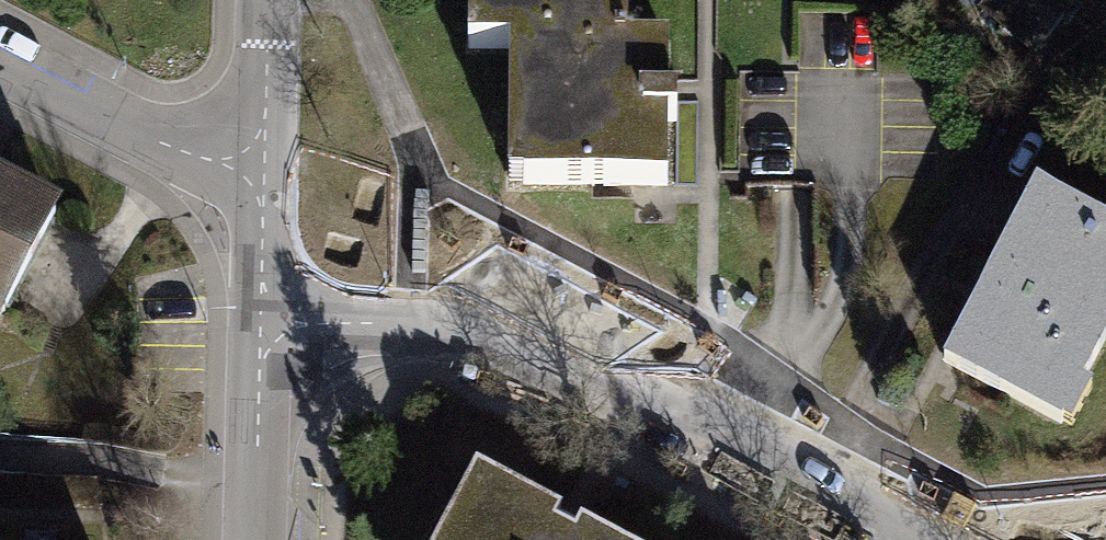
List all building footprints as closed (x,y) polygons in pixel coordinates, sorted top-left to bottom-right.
[(472,44),(520,45),(519,178),(682,179),(683,75),(683,39),(633,39),(633,0),(473,0),(472,44)] [(981,10),(1037,52),(1076,0),(989,0),(981,10)] [(1000,242),(1028,164),(982,148),(955,226),(1000,242)] [(58,207),(0,178),(0,323),(58,207)] [(952,356),(1074,419),(1105,358),(1105,213),(1043,180),(952,356)] [(475,460),(435,539),(633,539),(575,511),(475,460)]
